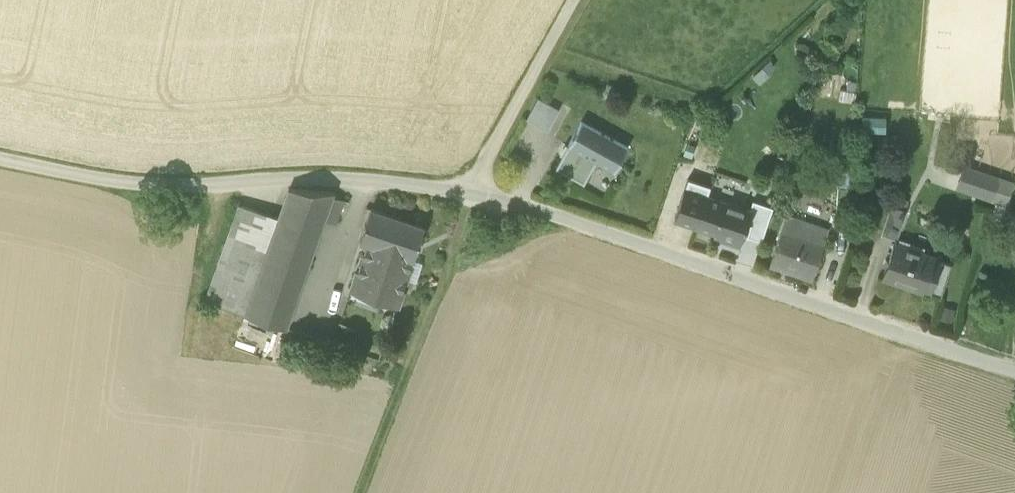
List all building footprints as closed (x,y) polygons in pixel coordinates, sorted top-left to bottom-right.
[(527,119),(548,131),(560,110),(539,98),(527,119)] [(582,121),(568,146),(597,161),(615,171),(628,147),(582,121)] [(584,184),(597,161),(568,146),(556,168),(584,184)] [(959,187),(990,198),(997,178),(965,167),(959,187)] [(838,187),(850,188),(850,170),(839,169),(838,187)] [(711,186),(689,178),(675,219),(716,232),(717,232),(741,240),(743,235),(751,211),(749,211),(722,201),(722,202),(707,198),(707,196),(711,186)] [(990,198),(1005,203),(1012,183),(997,178),(990,198)] [(837,209),(848,210),(850,188),(838,187),(837,209)] [(287,328),(325,220),(333,196),(334,193),(289,189),(279,218),(245,314),(287,328)] [(345,200),(333,196),(325,220),(336,224),(345,200)] [(751,211),(743,235),(762,242),(773,207),(753,200),(749,211),(751,211)] [(206,300),(245,314),(279,218),(239,205),(206,300)] [(882,233),(897,237),(906,211),(891,206),(882,233)] [(352,290),(398,305),(424,226),(371,208),(360,242),(367,245),(352,290)] [(771,263),(812,277),(824,243),(807,237),(797,234),(801,221),(787,216),(783,229),(771,263)] [(807,237),(811,224),(801,221),(797,234),(807,237)] [(807,237),(824,243),(828,230),(811,224),(807,237)] [(741,240),(717,232),(716,232),(715,236),(740,244),(741,240)] [(884,277),(924,291),(935,256),(896,243),(884,277)] [(952,262),(935,256),(924,291),(941,296),(952,262)]
